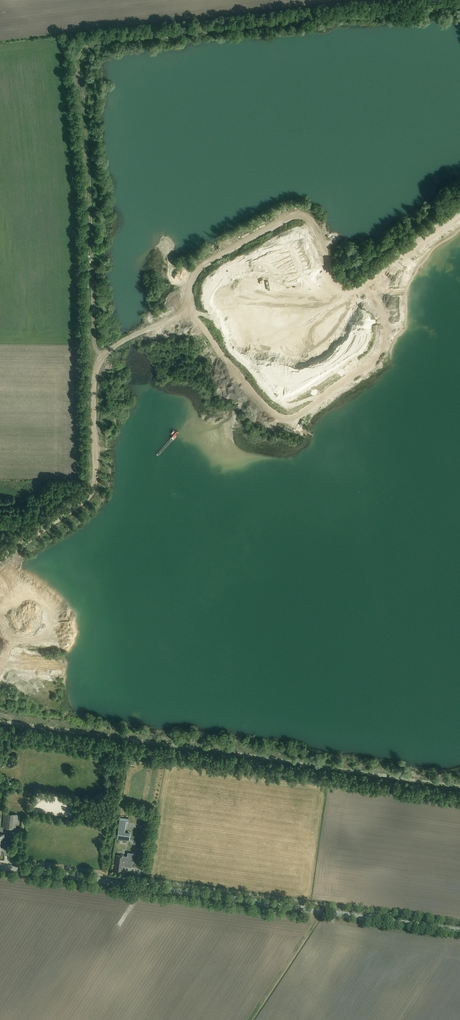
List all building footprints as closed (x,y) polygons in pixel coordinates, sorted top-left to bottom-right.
[(20,814),(5,813),(3,828),(15,829),(16,824),(18,824),(20,814)] [(118,831),(125,832),(127,821),(119,820),(118,829),(119,829),(118,831)] [(123,866),(123,865),(126,865),(126,866),(131,867),(133,856),(128,855),(128,857),(124,856),(117,855),(115,868),(116,868),(116,870),(123,871),(123,866)]
